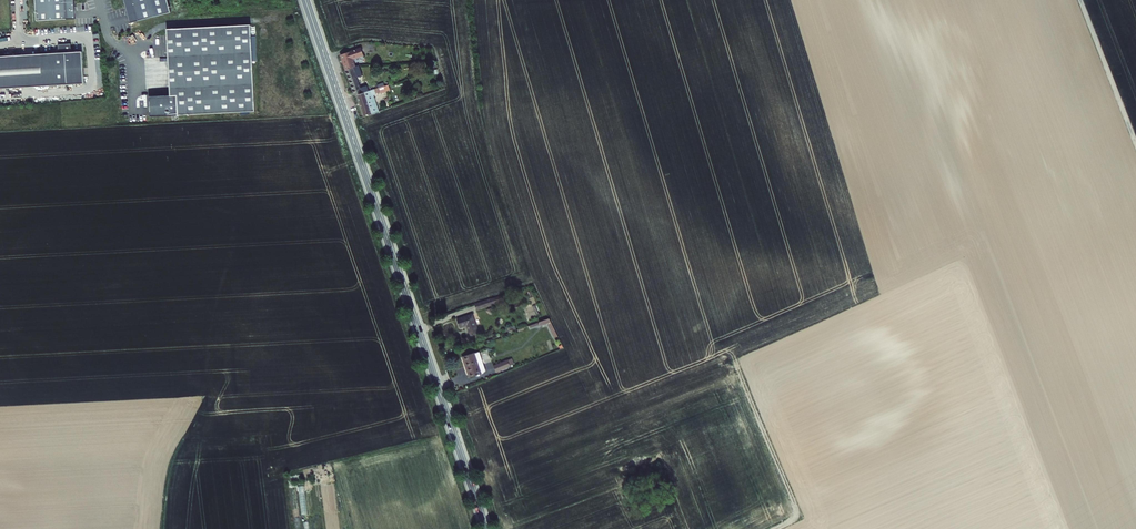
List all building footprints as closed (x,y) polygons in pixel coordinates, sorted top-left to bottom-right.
[(36,22),(75,19),(74,0),(35,0),(36,22)] [(167,0),(123,0),(130,24),(171,13),(167,0)] [(256,112),(251,25),(167,30),(171,96),(150,97),(150,103),(152,103),(152,112),(150,112),(151,118),(256,112)] [(84,86),(82,53),(75,53),(75,45),(61,45),(62,54),(0,57),(0,89),(84,86)] [(340,54),(346,70),(356,67),(357,66),(355,58),(363,56),(363,55),(360,47),(340,54)] [(354,96),(357,95),(364,92),(369,91),(367,85),(360,87),(357,78),(360,77),(356,67),(346,70),(354,96)] [(378,88),(382,98),(395,94),(392,84),(378,88)] [(357,95),(364,117),(371,114),(364,92),(357,95)] [(476,310),(503,302),(501,295),(475,304),(476,310)] [(532,306),(536,315),(541,313),(537,304),(532,306)] [(478,334),(472,315),(457,320),(460,329),(466,326),(470,336),(478,334)] [(547,324),(554,338),(558,336),(549,319),(531,324),(532,327),(539,325),(540,326),(547,324)] [(463,357),(470,378),(483,374),(482,370),(485,369),(479,352),(463,357)] [(493,366),(496,373),(510,367),(510,366),(514,365),(512,359),(508,360),(507,359),(493,366)]
